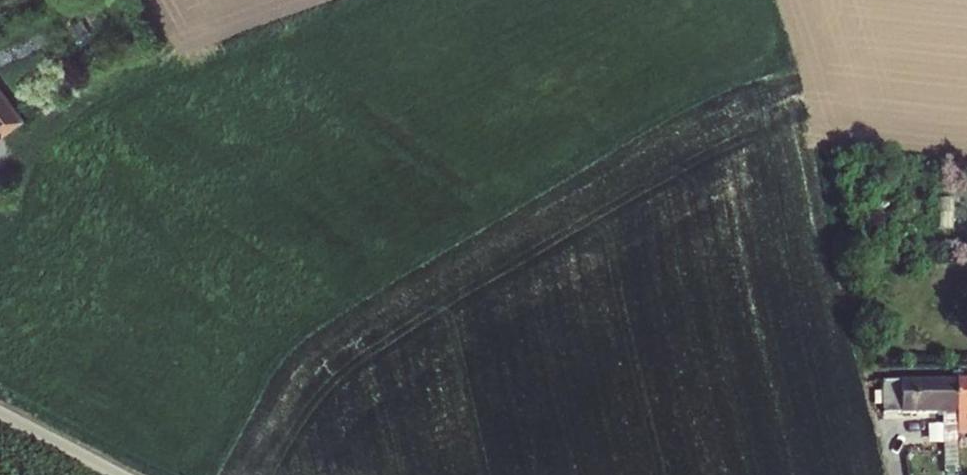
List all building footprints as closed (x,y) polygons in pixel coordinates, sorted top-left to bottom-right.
[(24,118),(0,85),(0,135),(24,118)] [(958,413),(958,381),(886,382),(886,415),(946,413),(947,467),(957,467),(956,413),(958,413)] [(958,413),(966,413),(966,381),(958,381),(958,413)]
